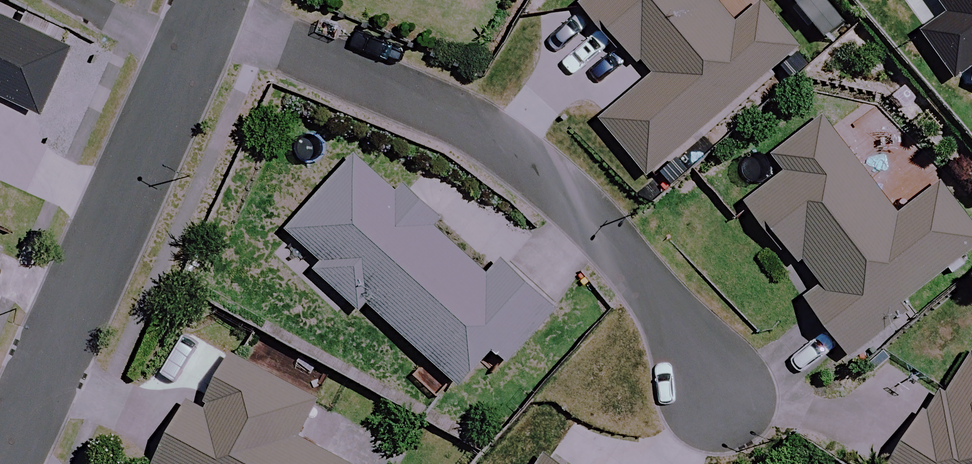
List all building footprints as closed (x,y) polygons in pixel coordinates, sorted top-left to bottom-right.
[(586,5),(653,79),(605,123),(655,178),(798,47),(759,5),(755,0),(592,0),(586,5)] [(967,90),(971,90),(971,0),(902,0),(927,35),(967,90)] [(39,116),(69,46),(0,16),(0,99),(39,116)] [(818,118),(772,159),(786,174),(751,206),(825,288),(807,305),(854,357),(971,251),(971,217),(943,185),(907,217),(818,118)] [(488,273),(357,157),(289,234),(326,266),(319,274),(363,313),(370,305),(463,388),(495,353),(509,366),(557,311),(499,260),(488,273)] [(237,353),(206,412),(193,404),(161,463),(341,463),(300,442),(323,399),(237,353)] [(971,355),(899,463),(971,463),(971,355)]
